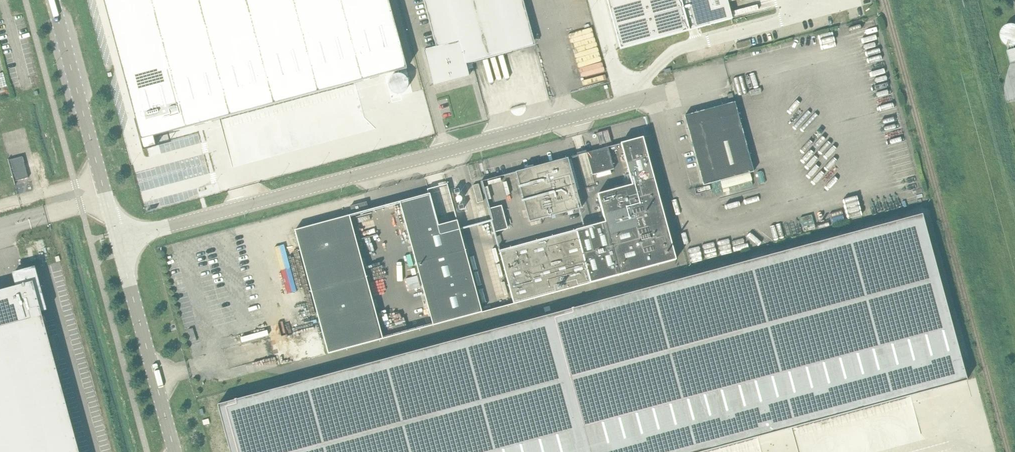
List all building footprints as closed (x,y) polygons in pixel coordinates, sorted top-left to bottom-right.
[(145,147),(158,144),(155,135),(408,69),(390,0),(106,0),(145,147)] [(436,47),(424,50),(433,85),(430,86),(464,77),(469,76),(466,64),(472,62),(512,51),(506,28),(529,22),(523,0),(423,0),(436,47)] [(733,18),(728,0),(607,0),(620,49),(733,18)] [(1001,35),(1002,39),(1004,43),(1007,45),(1012,46),(1014,45),(1014,25),(1012,24),(1007,25),(1004,27),(1002,31),(1001,35)] [(626,81),(631,76),(626,72),(622,77),(626,81)] [(723,192),(720,181),(754,171),(735,102),(684,116),(703,185),(711,183),(714,195),(723,192)] [(208,137),(199,139),(201,149),(210,146),(208,137)] [(499,250),(514,304),(676,260),(643,137),(620,143),(632,185),(597,194),(605,222),(499,250)] [(614,169),(608,147),(586,152),(592,174),(614,169)] [(28,178),(22,156),(9,160),(8,159),(15,185),(14,182),(28,178)] [(567,158),(515,172),(529,222),(581,208),(567,158)] [(728,186),(730,192),(752,186),(751,180),(728,186)] [(478,184),(472,185),(477,203),(483,201),(478,184)] [(457,221),(439,226),(430,193),(399,202),(433,326),(482,312),(457,221)] [(352,213),(368,208),(366,202),(350,206),(352,213)] [(502,205),(489,209),(495,232),(508,229),(502,205)] [(217,405),(230,451),(701,451),(967,380),(921,214),(217,405)] [(349,216),(295,230),(328,354),(383,340),(349,216)] [(44,322),(46,321),(45,316),(43,317),(41,312),(40,305),(39,305),(36,294),(34,287),(40,286),(36,268),(13,275),(16,286),(0,291),(0,451),(79,451),(44,322)]
